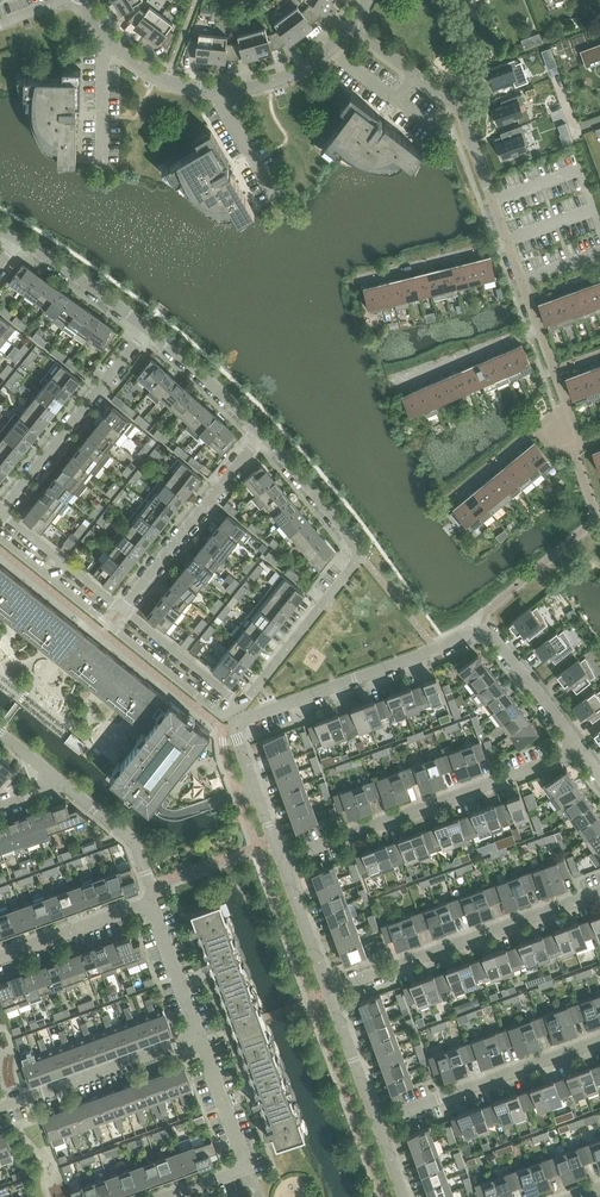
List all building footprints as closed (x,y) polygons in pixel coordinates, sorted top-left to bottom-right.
[(124,10),(129,19),(141,7),(138,2),(141,0),(114,0),(122,12),(124,10)] [(310,2),(307,7),(319,18),(324,10),(326,12),(334,0),(307,0),(310,2)] [(146,11),(141,8),(141,7),(129,19),(137,24),(135,26),(146,35),(162,14),(150,6),(146,11)] [(286,14),(301,35),(313,26),(311,24),(319,18),(307,7),(302,11),(298,6),(297,6),(286,14)] [(210,15),(209,22),(214,22),(216,10),(210,9),(201,8),(200,14),(210,15)] [(169,29),(173,23),(162,14),(146,35),(158,43),(160,41),(168,47),(175,33),(169,29)] [(286,14),(275,23),(279,28),(274,32),(281,47),(288,41),(290,43),(301,35),(286,14)] [(274,32),(267,34),(265,27),(252,31),(259,56),(272,52),(272,49),(281,47),(274,32)] [(252,31),(238,35),(240,42),(233,43),(235,60),(244,57),(245,60),(259,56),(252,31)] [(197,56),(197,58),(211,60),(213,34),(199,33),(198,40),(191,39),(187,55),(197,56)] [(539,33),(521,40),(524,47),(525,49),(543,42),(542,41),(539,33)] [(227,43),(228,36),(213,34),(211,60),(225,61),(225,59),(235,60),(233,43),(227,43)] [(583,50),(585,57),(586,57),(588,63),(588,62),(599,58),(599,43),(583,50)] [(551,47),(542,51),(544,56),(545,55),(547,62),(555,59),(551,47)] [(491,72),(489,73),(493,85),(494,85),(495,89),(503,87),(513,83),(515,83),(516,86),(519,84),(519,85),(529,81),(521,61),(518,62),(516,63),(514,60),(515,60),(515,59),(491,67),(492,68),(494,71),(491,72)] [(47,147),(49,149),(50,150),(54,151),(58,152),(58,156),(76,161),(77,115),(70,115),(70,104),(81,104),(81,69),(63,73),(63,78),(25,77),(24,95),(29,96),(29,98),(29,100),(29,102),(29,104),(30,107),(32,116),(33,120),(34,124),(36,130),(37,132),(38,134),(39,136),(40,138),(41,141),(43,144),(44,144),(44,145),(47,147)] [(386,168),(388,168),(390,168),(391,168),(393,168),(396,167),(398,166),(401,163),(404,159),(408,163),(423,152),(385,124),(381,129),(373,123),(379,114),(351,93),(344,110),(348,113),(325,144),(339,155),(342,151),(343,152),(345,154),(346,154),(347,155),(352,157),(355,159),(359,161),(364,163),(368,164),(372,165),(376,166),(380,167),(383,168),(386,168)] [(514,118),(517,117),(518,119),(519,122),(531,118),(524,100),(523,96),(522,93),(501,101),(502,104),(493,107),(493,108),(499,124),(508,120),(514,118)] [(512,155),(519,153),(527,149),(526,146),(527,146),(529,145),(529,146),(530,146),(522,125),(500,133),(502,136),(503,139),(498,141),(504,157),(504,158),(512,155)] [(176,183),(181,180),(190,193),(196,199),(202,205),(209,210),(218,214),(226,216),(235,213),(237,217),(255,212),(231,172),(225,175),(220,166),(229,161),(211,130),(198,144),(201,148),(167,167),(176,183)] [(485,281),(496,279),(490,256),(477,260),(483,285),(486,284),(485,281)] [(481,285),(483,285),(477,260),(465,263),(470,285),(480,283),(481,285)] [(460,288),(470,285),(465,263),(452,266),(458,291),(461,290),(460,288)] [(23,264),(10,282),(25,293),(38,275),(23,264)] [(459,294),(458,291),(452,266),(440,269),(447,297),(459,294)] [(434,300),(447,297),(440,269),(427,272),(434,297),(434,300)] [(431,298),(434,297),(427,272),(415,275),(420,297),(431,295),(431,298)] [(35,301),(49,282),(38,275),(25,293),(35,301)] [(410,300),(420,297),(415,275),(402,278),(409,303),(411,303),(410,300)] [(409,306),(409,303),(402,278),(390,281),(395,304),(396,304),(397,309),(409,306)] [(385,306),(395,304),(390,281),(377,284),(384,309),(386,309),(385,306)] [(599,312),(599,281),(588,286),(598,313),(599,312)] [(46,308),(59,290),(49,282),(35,301),(46,308)] [(381,307),(381,310),(384,309),(377,284),(364,288),(370,310),(381,307)] [(496,287),(498,297),(505,295),(501,286),(496,287)] [(586,317),(598,313),(588,286),(576,290),(586,317)] [(46,308),(42,313),(53,321),(56,316),(69,297),(59,290),(46,308)] [(574,322),(586,317),(576,290),(564,294),(574,322)] [(562,326),(574,322),(564,294),(552,299),(562,326)] [(67,323),(80,305),(69,297),(56,316),(53,321),(63,328),(67,323)] [(548,327),(550,331),(562,326),(552,299),(539,303),(548,328),(548,327)] [(14,313),(2,304),(0,307),(0,311),(9,318),(14,313)] [(80,305),(67,323),(63,328),(74,335),(77,331),(90,312),(80,305)] [(88,338),(101,320),(90,312),(77,331),(74,335),(84,343),(88,338)] [(16,315),(12,321),(18,325),(22,320),(16,315)] [(10,324),(0,316),(0,333),(7,339),(16,328),(10,324)] [(24,330),(28,324),(22,320),(18,325),(24,330)] [(103,349),(117,331),(101,320),(88,338),(103,349)] [(36,331),(32,337),(38,341),(42,336),(36,331)] [(44,346),(48,340),(42,336),(38,341),(44,346)] [(30,347),(25,343),(20,349),(25,353),(30,347)] [(522,344),(509,349),(521,376),(522,376),(533,371),(531,365),(522,344)] [(55,347),(51,352),(57,356),(61,351),(55,347)] [(38,354),(33,349),(28,355),(33,360),(38,354)] [(509,381),(521,376),(509,349),(498,354),(509,381)] [(62,361),(67,356),(61,351),(57,356),(62,361)] [(16,354),(12,359),(17,363),(21,358),(16,354)] [(497,386),(509,381),(498,354),(486,360),(497,386)] [(23,361),(29,365),(33,360),(28,355),(23,361)] [(81,366),(69,357),(65,363),(76,372),(81,366)] [(152,359),(137,377),(151,389),(167,372),(152,359)] [(486,391),(497,386),(486,360),(474,365),(483,386),(484,386),(486,391)] [(48,372),(53,375),(53,376),(71,390),(79,379),(61,365),(57,361),(48,372)] [(8,363),(4,369),(9,373),(14,367),(8,363)] [(474,390),(483,386),(474,365),(462,370),(473,393),(475,392),(474,390)] [(591,369),(599,393),(599,365),(591,369)] [(5,379),(9,373),(4,369),(0,374),(0,375),(5,379)] [(599,396),(599,393),(591,369),(579,373),(590,404),(592,403),(591,400),(599,396)] [(21,374),(16,370),(12,376),(17,380),(21,374)] [(470,394),(473,393),(462,370),(451,375),(460,396),(469,392),(470,394)] [(40,381),(45,385),(45,386),(63,400),(71,390),(53,376),(53,375),(48,372),(40,381)] [(161,398),(176,381),(167,372),(151,389),(147,394),(157,402),(161,398)] [(587,401),(588,405),(590,404),(579,373),(566,378),(574,399),(576,405),(587,401)] [(450,400),(460,396),(451,375),(439,380),(449,404),(451,403),(450,400)] [(7,381),(13,385),(17,380),(12,376),(7,381)] [(447,405),(449,404),(439,380),(427,385),(436,406),(437,406),(446,402),(447,405)] [(171,406),(186,389),(176,381),(161,398),(171,406)] [(437,406),(436,406),(427,385),(415,390),(425,414),(427,417),(439,411),(437,406)] [(63,400),(45,386),(37,396),(54,410),(63,400)] [(180,415),(195,398),(186,389),(171,406),(180,415)] [(422,412),(423,415),(425,414),(415,390),(403,396),(412,417),(422,412)] [(54,410),(37,396),(29,406),(46,420),(54,410)] [(190,424),(205,407),(195,398),(180,415),(190,424)] [(137,411),(125,402),(121,408),(132,417),(137,411)] [(46,420),(29,406),(21,416),(38,430),(46,420)] [(136,424),(131,421),(113,406),(105,417),(123,431),(128,435),(136,424)] [(195,436),(199,432),(215,415),(205,407),(190,424),(186,428),(195,436)] [(8,422),(30,440),(38,430),(21,416),(16,412),(8,422)] [(139,414),(135,419),(141,424),(145,418),(139,414)] [(209,441),(224,424),(215,415),(199,432),(209,441)] [(105,417),(97,427),(115,441),(120,446),(128,435),(123,431),(105,417)] [(146,428),(150,423),(145,418),(141,424),(146,428)] [(30,440),(8,422),(0,432),(22,450),(30,440)] [(223,453),(238,436),(224,424),(209,441),(223,453)] [(115,441),(97,427),(89,437),(107,451),(115,441)] [(158,429),(154,434),(159,439),(164,433),(158,429)] [(22,450),(0,432),(0,449),(14,460),(22,450)] [(165,443),(169,438),(164,433),(159,439),(165,443)] [(107,451),(89,437),(81,447),(103,465),(111,455),(107,451)] [(152,445),(147,441),(142,447),(148,451),(152,445)] [(553,464),(549,459),(534,442),(524,450),(542,473),(553,464)] [(164,447),(159,443),(151,453),(156,458),(160,452),(157,449),(159,447),(162,449),(164,447)] [(178,445),(174,450),(179,455),(184,449),(178,445)] [(103,465),(81,447),(73,457),(91,471),(96,475),(103,465)] [(138,453),(143,457),(148,451),(142,447),(138,453)] [(14,460),(0,449),(0,465),(6,470),(14,460)] [(185,459),(189,454),(184,449),(179,455),(185,459)] [(533,481),(542,473),(524,450),(514,459),(529,476),(533,481)] [(146,459),(151,463),(156,458),(151,453),(146,459)] [(204,465),(192,456),(188,461),(199,470),(204,465)] [(82,482),(83,481),(91,471),(73,457),(65,467),(82,482)] [(169,468),(174,472),(192,486),(200,476),(183,462),(178,458),(169,468)] [(533,481),(529,476),(514,459),(504,467),(523,489),(533,481)] [(136,465),(131,461),(126,467),(132,471),(136,465)] [(262,465),(257,470),(245,480),(257,494),(274,480),(262,465)] [(82,482),(65,467),(57,477),(74,492),(75,491),(79,495),(87,485),(83,481),(82,482)] [(122,473),(127,477),(132,471),(126,467),(122,473)] [(513,497),(523,489),(504,467),(494,475),(509,493),(513,497)] [(144,472),(139,468),(135,473),(140,478),(144,472)] [(192,486),(174,472),(166,482),(164,480),(184,496),(192,486)] [(130,479),(135,483),(140,478),(135,473),(130,479)] [(513,497),(509,493),(494,475),(484,483),(503,505),(513,497)] [(74,492),(57,477),(49,487),(66,502),(74,492)] [(164,480),(161,478),(153,488),(176,507),(184,496),(164,480)] [(282,490),(274,480),(257,494),(252,498),(260,508),(265,504),(282,490)] [(120,486),(115,482),(110,487),(116,492),(120,486)] [(493,514),(503,505),(484,483),(474,491),(489,509),(493,514)] [(547,488),(554,496),(558,492),(551,485),(547,488)] [(72,506),(66,502),(49,487),(41,498),(58,512),(59,511),(63,515),(72,506)] [(106,493),(111,497),(116,492),(110,487),(106,493)] [(128,492),(123,488),(118,494),(124,498),(128,492)] [(168,517),(176,507),(153,488),(145,498),(168,517)] [(291,499),(282,490),(265,504),(273,514),(291,499)] [(493,514),(489,509),(474,491),(465,500),(481,520),(481,519),(483,522),(493,514)] [(114,499),(119,503),(124,498),(118,494),(114,499)] [(58,512),(41,498),(33,508),(50,522),(58,512)] [(160,527),(168,517),(145,498),(137,509),(160,527)] [(299,509),(291,499),(273,514),(281,524),(299,509)] [(481,520),(465,500),(454,508),(456,510),(460,515),(469,526),(473,530),(483,522),(481,519),(481,520)] [(227,501),(223,507),(229,511),(233,506),(227,501)] [(104,506),(99,502),(94,508),(99,512),(104,506)] [(233,506),(229,511),(235,516),(239,510),(233,506)] [(24,518),(42,532),(50,522),(33,508),(24,518)] [(90,513),(95,517),(99,512),(94,508),(90,513)] [(112,512),(107,508),(102,514),(107,518),(112,512)] [(152,537),(160,527),(137,509),(129,519),(134,523),(152,537)] [(307,519),(299,509),(281,524),(290,534),(307,519)] [(456,510),(450,515),(454,520),(460,515),(456,510)] [(98,520),(103,524),(107,518),(102,514),(98,520)] [(238,540),(243,545),(252,534),(246,530),(229,515),(220,526),(238,540)] [(315,529),(307,519),(290,534),(298,544),(315,529)] [(252,521),(248,527),(254,531),(258,526),(252,521)] [(88,526),(83,522),(78,528),(83,532),(88,526)] [(126,533),(144,547),(152,537),(134,523),(126,533)] [(220,526),(212,536),(230,550),(238,540),(220,526)] [(260,536),(264,530),(258,526),(254,531),(260,536)] [(74,533),(79,537),(83,532),(78,528),(74,533)] [(96,533),(91,528),(86,534),(91,538),(96,533)] [(121,529),(113,539),(118,543),(135,557),(144,547),(126,533),(121,529)] [(324,539),(315,529),(298,544),(306,554),(324,539)] [(82,540),(87,544),(91,538),(86,534),(82,540)] [(230,550),(212,536),(204,546),(222,560),(230,550)] [(275,548),(279,542),(273,538),(269,543),(275,548)] [(306,554),(320,570),(335,552),(324,539),(306,554)] [(65,543),(61,548),(67,553),(71,548),(65,543)] [(110,553),(127,567),(135,557),(118,543),(110,553)] [(268,547),(263,543),(258,548),(263,553),(268,547)] [(222,560),(204,546),(196,556),(214,570),(222,560)] [(75,560),(79,555),(74,550),(69,555),(75,560)] [(269,551),(265,556),(271,561),(275,556),(269,551)] [(127,567),(110,553),(102,563),(119,577),(127,567)] [(214,570),(196,556),(188,566),(206,580),(214,570)] [(276,566),(280,560),(275,556),(271,561),(276,566)] [(256,562),(251,557),(246,563),(251,567),(256,562)] [(93,573),(111,588),(119,577),(102,563),(97,560),(89,570),(93,573)] [(242,569),(247,573),(251,567),(246,563),(242,569)] [(264,568),(259,564),(254,570),(260,574),(264,568)] [(2,566),(0,568),(0,614),(53,656),(54,655),(58,658),(66,646),(63,644),(77,626),(2,566)] [(206,580),(188,566),(180,576),(198,590),(206,580)] [(297,582),(301,576),(290,567),(285,573),(297,582)] [(250,575),(255,580),(260,574),(254,570),(250,575)] [(295,602),(304,592),(286,578),(281,574),(273,585),(295,602)] [(198,590),(180,576),(172,586),(190,600),(198,590)] [(240,582),(235,578),(230,583),(235,587),(240,582)] [(226,589),(231,593),(235,587),(230,583),(226,589)] [(248,588),(243,584),(238,590),(243,594),(248,588)] [(295,602),(273,585),(265,595),(287,613),(295,602)] [(172,586),(164,596),(182,610),(190,600),(172,586)] [(234,595),(239,599),(243,594),(238,590),(234,595)] [(287,613),(265,595),(257,605),(279,623),(287,613)] [(164,596),(156,606),(174,620),(182,610),(164,596)] [(224,602),(219,598),(214,604),(219,608),(224,602)] [(214,604),(210,609),(215,613),(219,608),(214,604)] [(222,610),(227,614),(232,608),(227,604),(222,610)] [(279,623),(257,605),(249,615),(271,633),(279,623)] [(147,617),(165,631),(174,620),(156,606),(147,617)] [(530,607),(509,624),(517,634),(522,630),(529,640),(536,634),(540,640),(548,634),(543,628),(548,624),(537,606),(532,610),(530,607)] [(218,616),(223,620),(227,614),(222,610),(218,616)] [(245,628),(263,643),(271,633),(249,615),(241,625),(245,628)] [(208,622),(203,618),(198,624),(203,628),(208,622)] [(194,629),(199,633),(203,628),(198,624),(194,629)] [(216,629),(211,624),(206,630),(211,634),(216,629)] [(245,628),(241,625),(233,635),(237,638),(255,653),(263,643),(245,628)] [(564,629),(559,633),(557,631),(536,648),(543,657),(548,654),(555,663),(574,648),(564,629)] [(202,636),(207,640),(211,634),(206,630),(202,636)] [(181,644),(186,649),(191,644),(195,638),(189,633),(181,644)] [(86,634),(62,664),(138,724),(138,723),(142,726),(150,713),(148,711),(162,694),(86,634)] [(237,638),(229,649),(247,663),(255,653),(237,638)] [(198,640),(193,646),(189,651),(195,656),(199,651),(204,645),(198,640)] [(239,673),(247,663),(229,649),(221,659),(239,673)] [(478,654),(459,669),(468,680),(487,665),(478,654)] [(585,657),(580,661),(578,658),(571,664),(564,670),(557,675),(565,685),(569,681),(577,691),(596,676),(585,657)] [(566,658),(559,664),(564,670),(571,664),(566,658)] [(213,669),(231,683),(239,673),(221,659),(213,669)] [(468,680),(477,691),(495,676),(487,665),(468,680)] [(477,691),(471,695),(479,706),(485,701),(504,687),(495,676),(477,691)] [(436,678),(424,682),(425,684),(418,686),(426,707),(445,700),(436,678)] [(443,685),(446,693),(452,691),(449,683),(443,685)] [(400,691),(408,714),(426,707),(418,686),(412,689),(411,687),(400,691)] [(512,697),(504,687),(485,701),(493,712),(512,697)] [(582,693),(585,697),(591,692),(588,688),(582,693)] [(597,692),(595,690),(573,706),(581,716),(585,712),(593,722),(599,716),(599,690),(597,692)] [(389,697),(382,700),(390,720),(408,714),(400,691),(388,695),(389,697)] [(520,708),(512,697),(493,712),(502,723),(520,708)] [(455,698),(448,700),(451,708),(457,706),(455,698)] [(375,700),(363,704),(372,727),(390,720),(382,700),(376,702),(375,700)] [(149,729),(110,777),(149,808),(157,799),(208,735),(210,733),(171,701),(149,729)] [(353,710),(346,713),(354,733),(372,727),(363,704),(352,709),(353,710)] [(461,717),(460,714),(457,706),(451,708),(454,716),(455,719),(461,717)] [(529,719),(520,708),(502,723),(510,733),(529,719)] [(339,714),(327,718),(335,740),(354,733),(346,713),(339,715),(339,714)] [(477,714),(471,717),(474,725),(480,722),(477,714)] [(317,747),(324,744),(335,740),(327,718),(316,722),(316,724),(309,726),(317,747)] [(510,733),(519,745),(537,730),(529,719),(510,733)] [(463,727),(460,720),(452,723),(455,730),(463,727)] [(477,732),(483,730),(480,722),(474,725),(477,732)] [(445,726),(447,732),(455,730),(452,723),(445,726)] [(307,730),(301,732),(303,740),(310,737),(307,730)] [(425,737),(423,730),(415,733),(417,739),(425,737)] [(290,745),(285,731),(263,739),(268,752),(290,745)] [(407,736),(409,742),(417,739),(415,733),(407,736)] [(72,734),(66,741),(80,752),(86,744),(72,734)] [(306,748),(313,745),(310,737),(303,740),(306,748)] [(490,739),(484,741),(487,749),(493,747),(490,739)] [(485,754),(480,741),(461,748),(470,770),(481,766),(477,757),(485,754)] [(295,757),(290,745),(268,752),(273,765),(295,757)] [(441,748),(443,755),(448,767),(455,765),(458,775),(470,770),(461,748),(451,752),(448,745),(441,748)] [(390,753),(388,747),(380,750),(382,756),(390,753)] [(489,757),(496,755),(493,747),(487,749),(489,757)] [(372,752),(374,759),(382,756),(380,750),(372,752)] [(330,755),(321,758),(324,766),(341,760),(339,754),(333,756),(330,755)] [(316,755),(310,757),(313,765),(319,763),(316,755)] [(448,767),(443,755),(425,761),(433,784),(445,779),(441,770),(448,767)] [(299,770),(295,757),(273,765),(278,778),(299,770)] [(13,768),(3,760),(0,764),(0,785),(13,768)] [(354,766),(352,760),(343,763),(346,769),(354,766)] [(433,784),(425,761),(407,768),(412,781),(418,778),(422,788),(433,784)] [(316,773),(322,771),(319,763),(313,765),(316,773)] [(336,766),(338,772),(346,769),(343,763),(336,766)] [(412,781),(407,768),(389,774),(397,797),(409,793),(405,783),(412,781)] [(567,769),(547,782),(542,786),(551,797),(575,780),(567,769)] [(304,783),(299,770),(278,778),(282,791),(304,783)] [(397,797),(389,774),(371,781),(375,794),(382,791),(386,801),(397,797)] [(557,809),(563,805),(583,792),(575,780),(551,797),(549,798),(557,809)] [(325,781),(319,783),(322,791),(328,788),(325,781)] [(375,794),(371,781),(353,788),(361,810),(372,806),(369,796),(375,794)] [(309,796),(304,783),(282,791),(287,804),(309,796)] [(325,799),(331,796),(328,788),(322,791),(325,799)] [(346,805),(349,814),(361,810),(353,788),(334,794),(339,807),(346,805)] [(529,809),(538,806),(533,792),(524,795),(529,809)] [(590,803),(583,792),(563,805),(571,816),(590,803)] [(520,794),(508,799),(509,800),(502,803),(507,816),(513,813),(516,821),(528,817),(520,794)] [(313,808),(309,796),(287,804),(291,816),(313,808)] [(76,808),(70,810),(67,802),(54,806),(62,828),(88,818),(88,819),(88,818),(76,808)] [(495,804),(483,808),(491,830),(503,826),(510,824),(507,816),(502,803),(495,805),(495,804)] [(598,814),(590,803),(571,816),(579,828),(598,814)] [(62,828),(54,806),(42,811),(49,832),(62,828)] [(335,807),(329,809),(332,817),(338,815),(335,807)] [(291,816),(296,830),(318,822),(313,808),(291,816)] [(474,837),(480,834),(491,830),(483,808),(472,812),(472,814),(466,816),(474,837)] [(49,832),(42,811),(30,815),(39,842),(51,838),(49,832)] [(540,821),(537,813),(531,816),(534,823),(540,821)] [(598,814),(579,828),(586,839),(599,829),(599,816),(598,814)] [(39,842),(30,815),(18,820),(27,847),(39,842)] [(447,821),(455,843),(474,837),(466,816),(459,819),(458,817),(447,821)] [(18,820),(5,824),(13,845),(15,851),(27,847),(18,820)] [(435,825),(436,827),(429,829),(437,850),(455,843),(447,821),(435,825)] [(534,823),(537,831),(543,829),(540,821),(534,823)] [(0,826),(0,847),(1,850),(3,855),(15,851),(13,845),(5,824),(0,826)] [(513,829),(517,841),(522,839),(518,827),(513,829)] [(419,857),(430,853),(437,850),(429,829),(423,832),(422,830),(411,834),(419,857)] [(586,839),(594,850),(599,846),(599,829),(586,839)] [(560,830),(554,833),(557,841),(563,838),(560,830)] [(400,840),(393,843),(398,855),(401,863),(419,857),(411,834),(399,838),(400,840)] [(538,845),(546,843),(543,836),(536,839),(538,845)] [(560,848),(566,846),(563,838),(557,841),(560,848)] [(536,839),(528,842),(530,848),(538,845),(536,839)] [(84,852),(98,847),(95,840),(82,845),(84,852)] [(112,853),(120,850),(117,843),(110,846),(112,853)] [(394,866),(401,863),(398,855),(393,843),(386,845),(386,843),(374,847),(383,870),(394,866)] [(501,855),(508,852),(506,846),(498,849),(501,855)] [(594,850),(589,854),(597,865),(599,863),(599,846),(594,850)] [(364,877),(371,874),(383,870),(374,847),(363,852),(364,853),(356,856),(364,877)] [(107,854),(105,848),(98,851),(100,857),(107,854)] [(492,851),(490,852),(492,855),(493,858),(501,855),(498,849),(492,851)] [(72,856),(70,850),(62,853),(65,859),(72,856)] [(90,853),(93,860),(100,857),(98,851),(90,853)] [(462,862),(472,859),(469,852),(459,855),(462,862)] [(573,855),(567,857),(570,865),(576,863),(573,855)] [(55,862),(53,856),(45,859),(48,865),(55,862)] [(76,866),(83,863),(81,857),(73,859),(76,866)] [(38,861),(40,868),(48,865),(45,859),(38,861)] [(73,859),(66,862),(69,868),(76,866),(73,859)] [(561,875),(568,872),(564,859),(545,866),(553,888),(565,884),(561,875)] [(355,863),(349,865),(352,873),(358,870),(355,863)] [(473,869),(471,863),(463,866),(465,872),(473,869)] [(573,873),(579,870),(576,863),(570,865),(573,873)] [(334,864),(312,872),(317,885),(339,877),(334,864)] [(31,871),(29,865),(21,868),(24,874),(31,871)] [(51,875),(59,872),(57,865),(49,868),(51,875)] [(455,868),(457,875),(465,872),(463,866),(455,868)] [(542,893),(553,888),(545,866),(527,873),(532,885),(538,883),(542,893)] [(139,887),(131,867),(119,871),(126,892),(139,887)] [(14,870),(16,877),(24,874),(21,868),(14,870)] [(49,868),(42,871),(44,877),(51,875),(49,868)] [(355,881),(361,878),(358,870),(352,873),(355,881)] [(126,892),(119,871),(107,876),(114,896),(126,892)] [(525,888),(532,885),(527,873),(509,879),(517,902),(529,897),(525,888)] [(27,883),(35,881),(32,874),(25,877),(27,883)] [(80,879),(82,884),(90,905),(102,901),(95,880),(93,874),(80,879)] [(95,880),(102,901),(114,896),(107,876),(95,880)] [(437,882),(435,876),(427,879),(429,885),(437,882)] [(25,877),(18,880),(20,886),(27,883),(25,877)] [(321,898),(343,890),(339,877),(317,885),(321,898)] [(419,882),(421,888),(429,885),(427,879),(419,882)] [(506,906),(517,902),(509,879),(491,886),(496,899),(502,896),(506,906)] [(483,889),(473,892),(481,915),(492,911),(489,901),(496,899),(491,886),(489,882),(482,885),(483,889)] [(3,892),(10,890),(8,883),(1,886),(3,892)] [(90,905),(82,884),(70,889),(78,910),(90,905)] [(365,888),(358,890),(361,898),(367,896),(365,888)] [(58,893),(66,914),(78,910),(70,889),(58,893)] [(401,896),(398,889),(391,892),(393,898),(401,896)] [(326,911),(348,903),(343,890),(321,898),(326,911)] [(34,902),(41,923),(53,918),(46,898),(44,892),(31,897),(33,902),(34,902)] [(383,895),(385,901),(393,898),(391,892),(383,895)] [(466,910),(470,919),(481,915),(473,892),(455,899),(459,912),(466,910)] [(46,898),(53,918),(66,914),(58,893),(46,898)] [(364,906),(370,904),(367,896),(361,898),(364,906)] [(456,924),(453,914),(459,912),(455,899),(437,906),(445,928),(456,924)] [(34,902),(33,902),(22,906),(29,927),(41,923),(34,902)] [(190,927),(192,932),(192,931),(192,932),(202,929),(205,935),(210,950),(212,955),(202,959),(203,964),(204,963),(210,961),(210,962),(210,963),(210,964),(210,965),(211,966),(211,967),(211,968),(212,969),(212,970),(213,971),(213,972),(214,972),(214,973),(215,974),(216,975),(219,973),(222,982),(236,1020),(238,1027),(241,1034),(254,1072),(258,1081),(255,1082),(255,1083),(255,1084),(255,1085),(255,1086),(255,1087),(255,1088),(256,1089),(256,1090),(256,1091),(257,1092),(257,1093),(257,1094),(258,1094),(258,1095),(258,1096),(259,1096),(253,1098),(252,1098),(254,1103),(255,1103),(254,1103),(264,1099),(266,1104),(272,1118),(274,1125),(264,1129),(264,1130),(266,1135),(273,1133),(277,1145),(298,1137),(305,1135),(266,1026),(265,1025),(263,1018),(260,1012),(260,1011),(220,902),(192,912),(196,924),(190,926),(190,927)] [(331,924),(353,916),(348,903),(326,911),(331,924)] [(0,908),(0,922),(5,936),(17,932),(10,911),(7,906),(0,908)] [(10,911),(17,932),(29,927),(22,906),(10,911)] [(430,923),(433,932),(445,928),(437,906),(419,912),(423,925),(430,923)] [(420,937),(417,928),(423,925),(419,912),(400,919),(409,941),(420,937)] [(374,914),(368,916),(370,924),(377,922),(374,914)] [(592,917),(592,918),(586,921),(590,934),(597,931),(599,939),(599,914),(592,917)] [(335,937),(357,929),(353,916),(331,924),(335,937)] [(394,936),(397,946),(409,941),(400,919),(382,926),(387,939),(394,936)] [(587,944),(584,936),(590,934),(586,921),(579,923),(579,922),(567,926),(575,948),(587,944)] [(373,932),(380,929),(377,922),(370,924),(373,932)] [(550,934),(557,955),(575,948),(567,926),(556,930),(556,932),(550,934)] [(340,949),(362,941),(357,929),(335,937),(340,949)] [(542,935),(531,939),(539,961),(557,955),(550,934),(543,936),(542,935)] [(134,945),(131,936),(118,940),(126,962),(128,967),(147,960),(140,942),(134,945)] [(520,945),(513,947),(521,968),(539,961),(531,939),(519,943),(520,945)] [(106,944),(114,966),(126,962),(118,940),(106,944)] [(377,942),(380,950),(386,948),(383,940),(377,942)] [(345,963),(367,955),(362,941),(340,949),(345,963)] [(106,944),(94,949),(102,970),(104,976),(116,972),(114,966),(106,944)] [(506,948),(495,952),(503,975),(521,968),(513,947),(507,950),(506,948)] [(82,953),(90,975),(102,970),(94,949),(82,953)] [(484,958),(477,960),(485,981),(503,975),(495,952),(483,956),(484,958)] [(70,958),(77,979),(90,975),(82,953),(70,958)] [(77,979),(70,958),(57,962),(65,984),(67,989),(79,985),(77,979)] [(458,965),(466,988),(485,981),(477,960),(470,963),(470,961),(458,965)] [(65,984),(57,962),(45,967),(53,988),(65,984)] [(452,984),(455,992),(466,988),(458,965),(447,970),(447,971),(441,974),(445,986),(452,984)] [(53,988),(45,967),(33,971),(41,993),(53,988)] [(586,976),(594,973),(591,967),(583,970),(586,976)] [(583,970),(576,973),(578,979),(586,976),(583,970)] [(33,971),(21,976),(31,1003),(43,998),(41,993),(33,971)] [(442,997),(439,989),(445,986),(441,974),(434,976),(434,974),(422,979),(430,1001),(442,997)] [(21,976),(9,980),(19,1007),(31,1003),(29,997),(21,976)] [(155,983),(153,977),(144,980),(146,986),(155,983)] [(548,986),(556,983),(554,977),(552,978),(546,980),(548,986)] [(416,997),(419,1005),(430,1001),(422,979),(411,983),(411,984),(404,987),(409,1000),(416,997)] [(19,1007),(9,980),(0,983),(0,995),(6,1012),(19,1007)] [(546,980),(538,983),(540,989),(548,986),(546,980)] [(136,990),(134,984),(126,987),(129,993),(136,990)] [(119,996),(117,990),(110,993),(112,999),(119,996)] [(402,992),(396,994),(399,1002),(405,1000),(402,992)] [(102,995),(105,1002),(112,999),(110,993),(102,995)] [(381,993),(359,1001),(364,1015),(385,1007),(381,993)] [(513,1003),(521,1000),(519,994),(511,997),(513,1003)] [(511,997),(503,999),(505,1006),(513,1003),(511,997)] [(599,1020),(599,1016),(593,997),(575,1004),(580,1016),(586,1014),(590,1024),(599,1020)] [(156,1011),(151,998),(148,999),(162,1037),(172,1031),(164,1007),(163,1007),(163,1008),(156,1011)] [(95,1005),(93,999),(85,1001),(88,1008),(95,1005)] [(150,1039),(162,1037),(148,999),(145,1000),(150,1013),(142,1016),(150,1039)] [(405,1000),(399,1002),(403,1015),(410,1012),(408,1007),(405,1000)] [(471,1000),(465,1002),(467,1009),(473,1006),(471,1000)] [(78,1004),(80,1010),(88,1008),(85,1001),(78,1004)] [(573,1019),(580,1016),(575,1004),(557,1010),(565,1033),(576,1028),(573,1019)] [(140,1045),(150,1039),(142,1016),(134,1019),(129,1005),(126,1006),(140,1045)] [(120,1024),(129,1047),(140,1045),(126,1006),(124,1007),(129,1021),(120,1024)] [(385,1007),(364,1015),(368,1027),(390,1019),(385,1007)] [(485,1013),(482,1007),(475,1010),(477,1016),(485,1013)] [(71,1014),(68,1008),(61,1010),(63,1017),(71,1014)] [(54,1013),(56,1019),(63,1017),(61,1010),(54,1013)] [(467,1013),(469,1019),(477,1016),(475,1010),(467,1013)] [(553,1037),(565,1033),(557,1010),(539,1017),(543,1030),(550,1027),(553,1037)] [(105,1014),(119,1053),(129,1047),(120,1024),(113,1027),(108,1013),(105,1014)] [(99,1032),(107,1054),(119,1053),(105,1014),(102,1015),(107,1029),(99,1032)] [(47,1023),(44,1016),(37,1019),(39,1026),(47,1023)] [(422,1016),(416,1018),(418,1026),(425,1024),(422,1016)] [(411,1017),(405,1020),(408,1027),(414,1025),(411,1017)] [(537,1032),(543,1030),(539,1017),(521,1023),(529,1046),(540,1042),(537,1032)] [(29,1022),(32,1028),(39,1026),(37,1019),(29,1022)] [(390,1019),(368,1027),(373,1040),(395,1032),(390,1019)] [(448,1026),(446,1020),(438,1023),(441,1029),(448,1026)] [(97,1061),(107,1054),(99,1032),(91,1035),(86,1021),(83,1022),(97,1061)] [(86,1062),(97,1061),(83,1022),(80,1023),(85,1037),(77,1039),(86,1062)] [(430,1026),(433,1032),(441,1029),(438,1023),(430,1026)] [(517,1050),(529,1046),(521,1023),(502,1030),(507,1043),(514,1040),(517,1050)] [(19,1025),(12,1028),(14,1034),(22,1032),(19,1025)] [(411,1035),(417,1033),(414,1025),(408,1027),(411,1035)] [(76,1069),(86,1062),(77,1039),(69,1042),(64,1029),(62,1030),(76,1069)] [(64,1070),(76,1069),(62,1030),(59,1031),(64,1044),(56,1047),(64,1070)] [(500,1045),(507,1043),(502,1030),(484,1037),(492,1059),(504,1055),(500,1045)] [(395,1032),(373,1040),(378,1053),(399,1045),(395,1032)] [(24,1041),(22,1035),(15,1038),(17,1044),(24,1041)] [(40,1038),(54,1076),(64,1070),(56,1047),(48,1050),(43,1037),(40,1038)] [(481,1063),(492,1059),(484,1037),(466,1043),(471,1056),(477,1054),(481,1063)] [(34,1053),(33,1053),(43,1078),(54,1076),(40,1038),(37,1039),(42,1052),(35,1055),(34,1053)] [(421,1043),(414,1045),(417,1053),(424,1051),(421,1043)] [(468,1068),(464,1058),(471,1056),(466,1043),(448,1050),(456,1072),(468,1068)] [(382,1066),(404,1058),(399,1045),(378,1053),(382,1066)] [(21,1053),(22,1057),(30,1080),(43,1078),(33,1053),(32,1053),(31,1050),(21,1053)] [(441,1067),(445,1076),(456,1072),(448,1050),(430,1057),(434,1069),(441,1067)] [(420,1061),(426,1058),(424,1051),(417,1053),(420,1061)] [(387,1079),(409,1071),(404,1058),(382,1066),(387,1079)] [(598,1088),(598,1087),(599,1086),(599,1073),(597,1065),(591,1068),(590,1066),(579,1070),(587,1092),(598,1088)] [(194,1090),(186,1067),(173,1069),(188,1107),(190,1106),(185,1093),(193,1090),(193,1091),(194,1090)] [(180,1095),(185,1108),(188,1107),(173,1069),(164,1075),(172,1098),(180,1095)] [(424,1071),(427,1079),(433,1077),(430,1069),(424,1071)] [(567,1074),(568,1076),(561,1078),(566,1091),(572,1089),(575,1097),(587,1092),(579,1070),(567,1074)] [(392,1092),(414,1084),(409,1071),(387,1079),(392,1092)] [(169,1114),(164,1101),(172,1098),(164,1075),(152,1076),(166,1115),(169,1114)] [(158,1103),(163,1116),(166,1115),(152,1076),(142,1083),(150,1106),(158,1103)] [(554,1081),(554,1079),(542,1083),(550,1106),(562,1102),(561,1098),(567,1096),(566,1091),(561,1078),(554,1081)] [(147,1122),(142,1109),(150,1106),(142,1083),(130,1084),(144,1123),(147,1122)] [(531,1087),(531,1089),(525,1092),(530,1104),(536,1102),(539,1110),(550,1106),(542,1083),(531,1087)] [(137,1111),(142,1124),(144,1123),(130,1084),(120,1091),(129,1114),(137,1111)] [(126,1130),(121,1116),(129,1114),(120,1091),(109,1092),(123,1131),(126,1130)] [(115,1119),(120,1132),(123,1131),(109,1092),(99,1098),(107,1121),(115,1119)] [(518,1094),(518,1092),(506,1096),(514,1119),(526,1115),(523,1107),(530,1104),(525,1092),(518,1094)] [(495,1102),(489,1105),(495,1123),(502,1121),(503,1123),(514,1119),(506,1096),(495,1101),(495,1102)] [(104,1138),(99,1124),(107,1121),(99,1098),(87,1100),(101,1139),(104,1138)] [(94,1126),(98,1140),(101,1139),(87,1100),(77,1106),(86,1129),(94,1126)] [(478,1132),(489,1128),(489,1126),(495,1123),(489,1105),(482,1107),(481,1106),(470,1110),(478,1132)] [(83,1146),(78,1132),(86,1129),(77,1106),(66,1108),(80,1147),(83,1146)] [(72,1134),(77,1148),(80,1147),(66,1108),(56,1114),(65,1139),(66,1139),(65,1137),(72,1134)] [(563,1112),(566,1120),(575,1116),(573,1112),(572,1109),(563,1112)] [(464,1128),(467,1136),(478,1132),(470,1110),(458,1114),(459,1116),(452,1118),(457,1131),(464,1128)] [(45,1121),(54,1143),(65,1139),(56,1114),(45,1121)] [(203,1114),(194,1118),(197,1124),(205,1121),(203,1114)] [(586,1123),(584,1117),(576,1120),(578,1126),(586,1123)] [(576,1120),(568,1123),(570,1129),(578,1126),(576,1120)] [(186,1128),(184,1121),(177,1124),(179,1130),(186,1128)] [(530,1126),(532,1132),(539,1130),(537,1124),(530,1126)] [(451,1125),(445,1127),(447,1135),(454,1133),(451,1125)] [(429,1126),(407,1134),(412,1148),(434,1140),(429,1126)] [(169,1134),(167,1127),(160,1130),(162,1137),(169,1134)] [(152,1133),(155,1139),(162,1137),(160,1130),(152,1133)] [(550,1136),(548,1130),(540,1133),(542,1139),(550,1136)] [(450,1143),(457,1140),(454,1133),(447,1135),(450,1143)] [(540,1133),(532,1136),(534,1142),(542,1139),(540,1133)] [(14,1158),(6,1135),(0,1136),(0,1155),(3,1162),(14,1158)] [(509,1140),(507,1136),(504,1135),(500,1136),(502,1143),(509,1140)] [(145,1143),(143,1136),(135,1139),(138,1145),(145,1143)] [(190,1137),(178,1141),(181,1150),(188,1171),(200,1167),(193,1146),(190,1137)] [(128,1142),(131,1148),(138,1145),(135,1139),(128,1142)] [(216,1151),(212,1139),(193,1146),(200,1167),(213,1162),(210,1153),(216,1151)] [(599,1164),(599,1139),(592,1142),(585,1144),(590,1157),(596,1155),(599,1164)] [(417,1161),(439,1153),(434,1140),(412,1148),(417,1161)] [(514,1150),(511,1143),(504,1146),(506,1152),(514,1150)] [(470,1144),(463,1147),(467,1156),(473,1154),(470,1144)] [(583,1160),(590,1157),(585,1144),(578,1147),(567,1151),(575,1173),(587,1169),(583,1160)] [(121,1152),(118,1145),(111,1148),(114,1154),(121,1152)] [(504,1146),(496,1149),(498,1155),(506,1152),(504,1146)] [(104,1151),(106,1157),(114,1154),(111,1148),(104,1151)] [(169,1155),(176,1176),(188,1171),(181,1150),(169,1155)] [(460,1150),(454,1153),(457,1160),(463,1158),(460,1150)] [(564,1177),(575,1173),(567,1151),(556,1155),(549,1158),(554,1170),(560,1168),(564,1177)] [(421,1173),(443,1165),(439,1153),(417,1161),(421,1173)] [(61,1163),(67,1160),(65,1154),(58,1157),(61,1163)] [(97,1160),(94,1154),(87,1157),(89,1163),(97,1160)] [(157,1159),(164,1180),(176,1176),(169,1155),(157,1159)] [(80,1159),(82,1166),(89,1163),(87,1157),(80,1159)] [(477,1163),(475,1157),(467,1159),(469,1166),(477,1163)] [(459,1168),(466,1166),(463,1158),(457,1160),(459,1168)] [(547,1173),(554,1170),(549,1158),(542,1160),(531,1164),(539,1186),(550,1182),(547,1173)] [(144,1164),(152,1184),(164,1180),(157,1159),(144,1164)] [(72,1169),(70,1163),(62,1166),(64,1172),(72,1169)] [(152,1184),(144,1164),(132,1168),(140,1189),(152,1184)] [(527,1191),(539,1186),(531,1164),(519,1168),(513,1171),(517,1184),(524,1181),(527,1191)] [(426,1186),(448,1178),(443,1165),(421,1173),(426,1186)] [(140,1189),(132,1168),(120,1172),(128,1193),(140,1189)] [(12,1174),(14,1180),(21,1177),(19,1171),(12,1174)] [(514,1196),(511,1186),(517,1184),(513,1171),(506,1173),(495,1177),(502,1196),(510,1196),(514,1196)] [(120,1172),(108,1177),(115,1196),(118,1196),(128,1193),(120,1172)] [(469,1176),(463,1178),(466,1186),(472,1184),(469,1176)] [(108,1177),(96,1181),(102,1196),(115,1196),(108,1177)] [(489,1196),(502,1196),(495,1177),(483,1182),(476,1184),(481,1196),(488,1194),(489,1196)] [(453,1191),(448,1178),(426,1186),(430,1196),(436,1196),(453,1191)] [(15,1183),(17,1189),(25,1186),(22,1180),(15,1183)] [(96,1181),(84,1186),(88,1196),(102,1196),(96,1181)] [(469,1194),(475,1191),(472,1184),(466,1186),(469,1194)] [(84,1186),(71,1190),(74,1196),(88,1196),(84,1186)]
